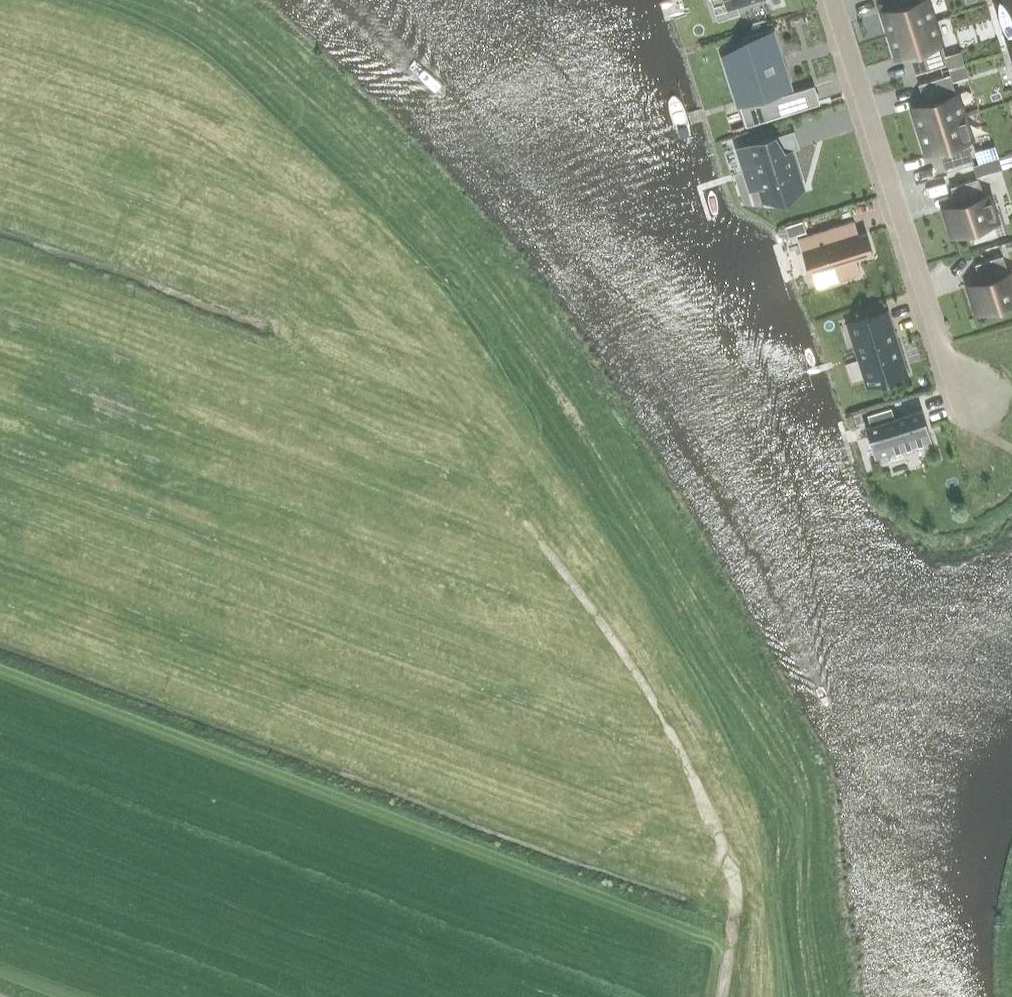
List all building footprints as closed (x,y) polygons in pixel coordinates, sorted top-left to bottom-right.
[(933,21),(926,0),(892,0),(892,2),(896,1),(898,7),(883,12),(890,35),(933,21)] [(933,21),(890,35),(897,57),(912,53),(914,58),(910,60),(915,73),(946,64),(940,44),(933,21)] [(745,50),(724,57),(738,101),(748,98),(749,101),(789,88),(783,69),(775,71),(771,60),(780,58),(772,32),(742,41),(745,50)] [(913,107),(920,130),(963,117),(956,94),(952,95),(946,75),(918,84),(922,98),(926,96),(928,102),(913,107)] [(756,122),(756,123),(770,118),(770,117),(765,101),(751,105),(756,122)] [(977,108),(962,113),(963,117),(978,112),(977,108)] [(970,139),(963,117),(920,130),(927,153),(942,148),(944,154),(940,155),(945,169),(972,160),(966,140),(970,139)] [(754,168),(760,186),(764,201),(785,202),(792,197),(789,189),(801,186),(790,151),(778,155),(773,138),(773,137),(738,147),(746,170),(754,168)] [(990,170),(987,162),(978,164),(974,166),(977,174),(990,170)] [(960,205),(945,210),(952,233),(971,228),(975,241),(997,234),(993,221),(995,220),(988,196),(984,198),(978,178),(950,187),(954,200),(958,199),(960,205)] [(866,233),(857,235),(853,222),(854,222),(854,220),(797,238),(798,239),(799,239),(809,272),(808,273),(809,274),(835,266),(839,279),(838,280),(838,281),(860,274),(860,273),(858,273),(854,260),(873,254),(872,253),(871,253),(865,234),(866,234),(866,233)] [(788,237),(806,231),(802,221),(785,226),(788,237)] [(984,282),(969,287),(976,309),(1011,298),(1011,273),(1011,272),(1008,273),(1002,255),(975,264),(979,277),(983,276),(984,282)] [(847,323),(865,379),(887,372),(885,365),(902,360),(896,340),(892,341),(890,335),(894,334),(891,325),(887,326),(883,313),(887,312),(886,311),(847,323)] [(866,428),(875,455),(874,456),(875,457),(931,439),(931,438),(930,438),(921,410),(922,410),(921,409),(894,417),(891,409),(891,407),(867,415),(867,416),(868,416),(871,425),(865,426),(865,428),(866,428)]
